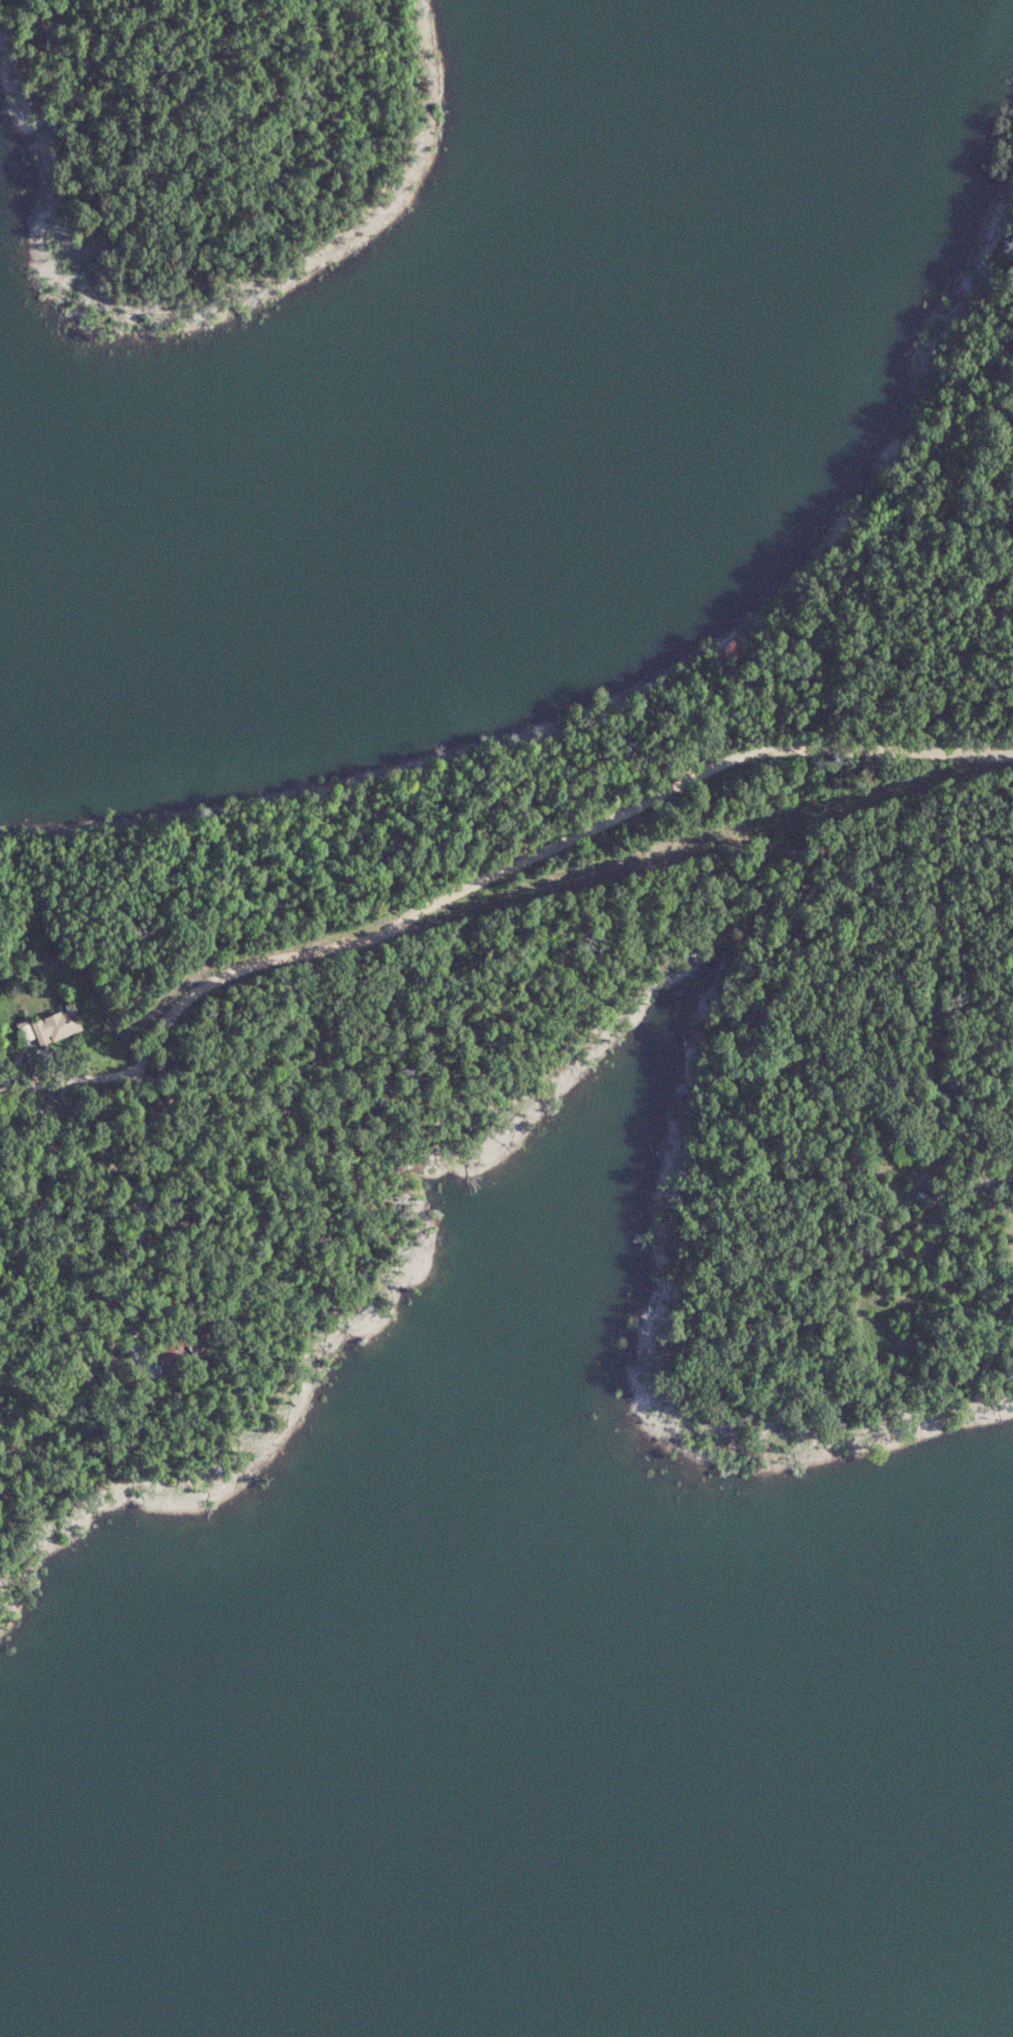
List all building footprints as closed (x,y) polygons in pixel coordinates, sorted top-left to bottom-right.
[(52,1040),(82,1029),(73,1006),(32,1022),(40,1044),(52,1040)]
